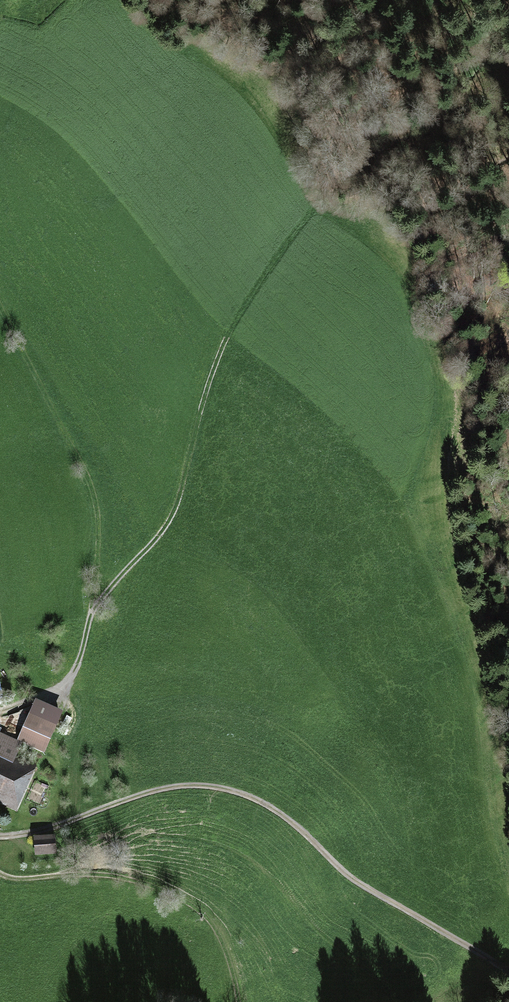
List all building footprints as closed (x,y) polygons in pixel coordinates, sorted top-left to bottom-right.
[(42,749),(52,726),(29,716),(19,739),(42,749)] [(12,800),(26,767),(33,770),(35,765),(13,755),(18,744),(0,736),(0,795),(12,800)] [(37,850),(53,849),(52,839),(36,840),(37,850)]
